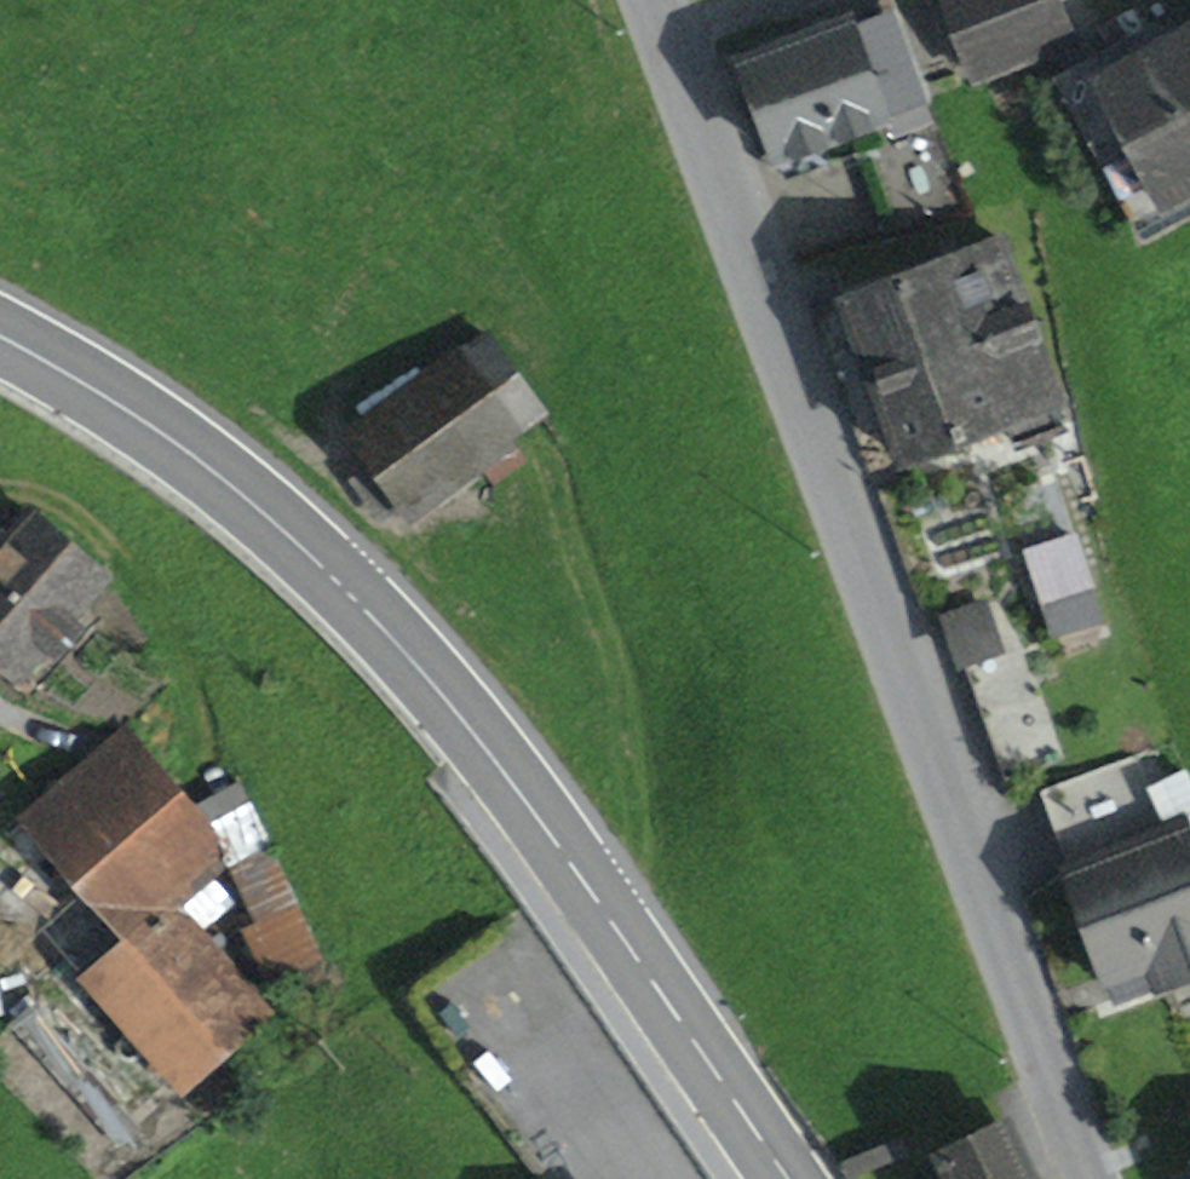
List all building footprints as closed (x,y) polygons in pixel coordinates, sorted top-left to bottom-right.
[(779,152),(929,97),(893,0),(875,0),(844,11),(848,23),(745,61),(779,152)] [(980,74),(1075,39),(1060,0),(952,0),(980,74)] [(1189,204),(1189,184),(1168,195),(1105,78),(1124,68),(1126,72),(1179,44),(1165,18),(1055,77),(1113,186),(1137,232),(1189,204)] [(1179,44),(1126,72),(1124,68),(1105,78),(1168,195),(1189,184),(1189,39),(1179,44)] [(1062,422),(1055,402),(1061,400),(1003,240),(845,297),(903,457),(1007,419),(1014,439),(1062,422)] [(493,482),(527,458),(456,359),(358,430),(378,458),(410,504),(476,458),(493,482)] [(384,523),(410,504),(378,458),(351,477),(384,523)] [(88,609),(78,600),(100,574),(33,515),(0,553),(0,650),(18,667),(44,637),(55,647),(88,609)] [(1028,550),(1055,631),(1100,616),(1074,535),(1028,550)] [(943,612),(1002,771),(1061,749),(1002,590),(943,612)] [(222,902),(200,877),(229,852),(122,730),(29,812),(139,937),(122,952),(116,957),(91,979),(182,1083),(266,1009),(194,927),(222,902)] [(1165,832),(1149,790),(1137,757),(1048,790),(1077,865),(1165,832)] [(1188,775),(1149,790),(1165,832),(1077,865),(1070,867),(1119,997),(1173,977),(1189,970),(1189,850),(1188,845),(1189,844),(1189,780),(1188,775)] [(1070,867),(1077,865),(1048,790),(1042,793),(1070,867)] [(272,979),(323,953),(269,846),(238,861),(265,916),(245,925),(272,979)] [(1189,983),(1189,970),(1173,977),(1177,988),(1189,983)] [(14,1025),(118,1144),(138,1127),(33,1008),(14,1025)] [(1006,1127),(945,1156),(956,1178),(1031,1178),(1006,1127)] [(845,1162),(851,1174),(905,1151),(900,1139),(845,1162)]
